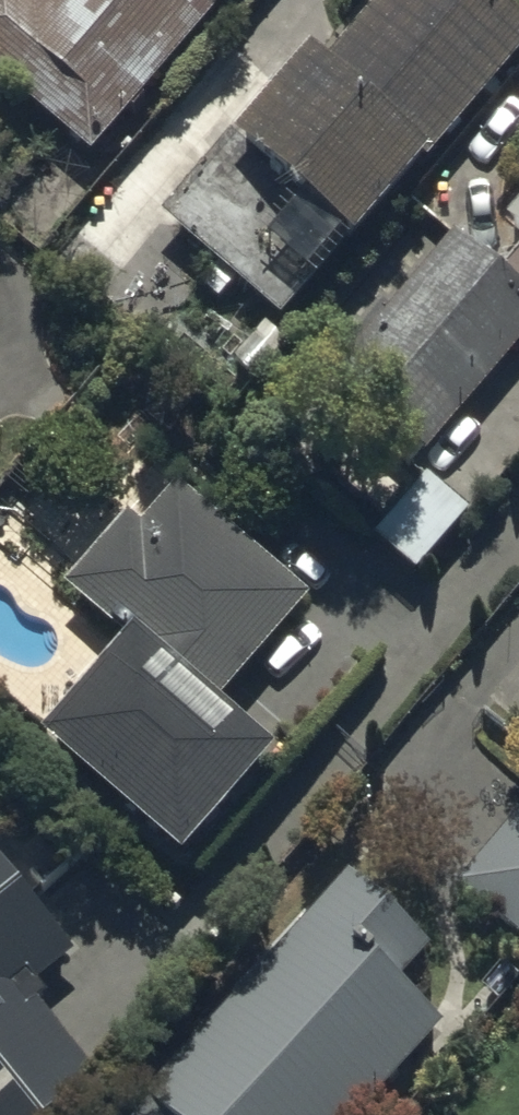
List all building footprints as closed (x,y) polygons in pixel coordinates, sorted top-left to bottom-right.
[(88,150),(220,0),(0,0),(0,72),(88,150)] [(159,209),(288,312),(422,144),(432,152),(518,42),(518,12),(504,0),(376,0),(331,56),(306,36),(159,209)] [(505,212),(518,224),(518,195),(505,212)] [(498,269),(446,227),(328,371),(428,452),(518,339),(518,244),(498,269)] [(423,471),(369,532),(415,569),(466,506),(423,471)] [(121,633),(38,723),(179,846),(271,740),(219,694),(309,591),(178,477),(141,519),(126,506),(61,581),(121,633)] [(457,886),(518,935),(518,806),(457,886)] [(96,1069),(40,998),(47,993),(33,976),(70,947),(0,859),(0,1114),(37,1114),(96,1069)] [(142,1090),(170,1114),(356,1114),(444,1016),(397,974),(427,940),(344,866),(142,1090)]
